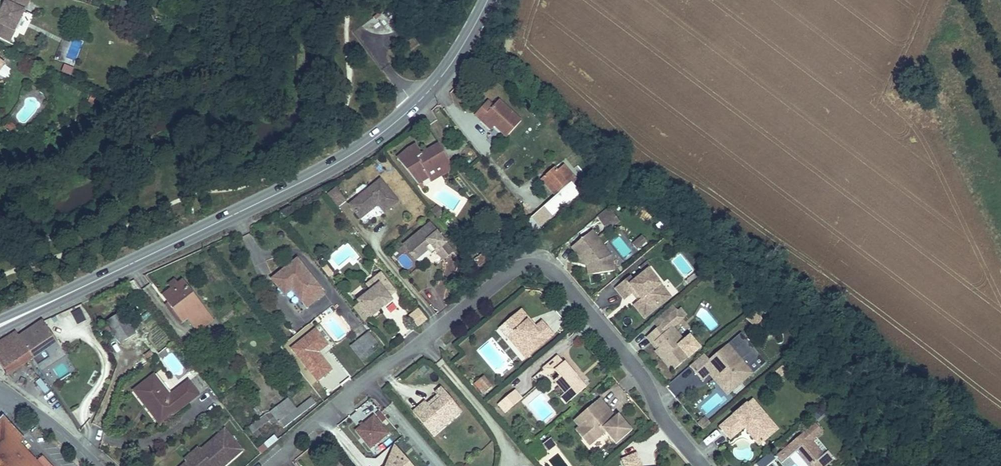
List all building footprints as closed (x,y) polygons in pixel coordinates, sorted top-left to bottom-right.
[(10,42),(25,9),(30,0),(4,0),(0,8),(4,10),(0,19),(0,38),(10,42)] [(61,71),(70,75),(73,68),(64,64),(61,71)] [(475,115),(481,121),(484,117),(494,126),(506,137),(520,121),(498,102),(493,107),(487,101),(475,115)] [(484,117),(481,121),(491,129),(494,126),(484,117)] [(420,154),(415,145),(406,150),(399,158),(420,183),(429,178),(426,172),(449,159),(439,144),(420,154)] [(431,181),(454,168),(449,159),(426,172),(429,178),(431,181)] [(557,196),(532,218),(540,226),(571,199),(572,200),(580,193),(571,184),(576,180),(565,167),(558,172),(555,168),(546,176),(561,193),(557,196)] [(542,179),(557,196),(561,193),(546,176),(542,179)] [(362,217),(375,207),(372,204),(377,200),(380,203),(386,211),(399,200),(381,179),(370,188),(360,196),(351,204),(362,217)] [(328,192),(337,207),(346,202),(337,187),(328,192)] [(610,208),(598,218),(609,231),(620,221),(610,208)] [(416,259),(429,249),(427,247),(431,244),(436,250),(443,259),(453,251),(430,223),(404,244),(416,259)] [(613,256),(593,232),(573,248),(587,265),(589,263),(592,266),(593,274),(614,271),(613,256)] [(634,244),(638,249),(647,242),(643,237),(634,244)] [(427,247),(429,249),(432,253),(436,250),(431,244),(427,247)] [(272,279),(280,289),(286,284),(291,289),(301,301),(319,286),(297,258),(272,279)] [(667,291),(649,268),(651,266),(647,262),(641,267),(645,272),(635,280),(631,276),(616,288),(625,300),(633,294),(636,291),(642,299),(639,301),(634,305),(640,312),(643,310),(651,310),(662,302),(659,297),(667,291)] [(329,277),(333,274),(327,266),(323,269),(329,277)] [(379,283),(371,289),(358,300),(371,317),(381,309),(379,307),(382,305),(384,307),(393,300),(390,295),(396,291),(381,272),(374,277),(379,283)] [(366,283),(371,289),(379,283),(374,277),(366,283)] [(182,280),(162,295),(169,303),(171,301),(185,319),(187,318),(197,331),(213,319),(182,280)] [(286,284),(280,289),(284,294),(291,289),(286,284)] [(306,307),(324,292),(319,286),(301,301),(306,307)] [(636,291),(633,294),(639,301),(642,299),(636,291)] [(672,297),(667,291),(659,297),(662,302),(651,310),(643,310),(640,312),(645,319),(672,297)] [(171,301),(169,303),(183,321),(185,319),(171,301)] [(658,328),(651,334),(666,353),(661,357),(673,370),(690,357),(680,345),(685,341),(673,327),(684,318),(678,311),(674,305),(653,322),(658,328)] [(514,329),(508,334),(519,347),(526,341),(533,349),(545,339),(540,332),(549,325),(543,318),(536,324),(534,325),(528,318),(530,316),(522,306),(506,319),(514,329)] [(75,324),(85,322),(82,308),(71,310),(75,324)] [(682,308),(678,311),(684,318),(688,315),(682,308)] [(418,309),(410,316),(418,326),(427,320),(418,309)] [(108,320),(121,342),(135,333),(123,311),(108,320)] [(754,328),(762,320),(755,312),(746,320),(754,328)] [(19,337),(33,357),(60,339),(57,335),(54,337),(47,324),(49,322),(47,318),(44,320),(19,337)] [(554,331),(549,325),(540,332),(545,339),(554,331)] [(317,381),(332,370),(318,352),(332,341),(320,326),(291,348),(317,381)] [(159,348),(168,341),(159,329),(150,335),(159,348)] [(368,331),(357,341),(350,346),(363,362),(377,350),(373,345),(378,342),(368,331)] [(8,374),(33,357),(19,337),(16,333),(1,342),(0,342),(0,362),(8,374)] [(661,347),(651,334),(648,337),(658,349),(656,351),(661,357),(666,353),(661,347)] [(526,341),(519,347),(526,354),(533,349),(526,341)] [(711,361),(697,373),(704,381),(710,375),(728,396),(732,392),(723,382),(734,383),(740,378),(744,383),(755,373),(730,345),(711,361)] [(560,373),(554,377),(564,390),(561,393),(566,399),(585,384),(579,377),(578,379),(575,375),(577,374),(564,359),(563,360),(557,354),(544,365),(549,372),(555,367),(560,373)] [(705,355),(692,367),(697,373),(711,361),(705,355)] [(484,372),(478,376),(482,381),(488,376),(484,372)] [(134,391),(150,412),(156,407),(167,420),(199,395),(188,382),(178,390),(172,395),(156,374),(134,391)] [(488,376),(482,381),(487,387),(493,383),(488,376)] [(734,383),(723,382),(732,392),(737,388),(734,383)] [(443,425),(460,411),(440,387),(433,393),(435,395),(438,398),(428,406),(425,403),(423,401),(411,411),(428,432),(440,421),(443,425)] [(522,395),(515,387),(498,400),(506,409),(522,395)] [(428,406),(438,398),(435,395),(425,403),(428,406)] [(598,396),(578,413),(583,419),(576,424),(573,427),(587,443),(603,430),(613,442),(630,428),(620,416),(617,418),(615,420),(610,413),(612,412),(598,396)] [(270,411),(278,422),(296,408),(288,397),(270,411)] [(754,400),(722,427),(732,439),(746,427),(761,445),(773,434),(762,421),(768,416),(754,400)] [(156,407),(150,412),(161,425),(167,420),(156,407)] [(296,408),(278,422),(283,427),(301,414),(296,408)] [(253,434),(270,420),(264,413),(248,427),(253,434)] [(578,413),(571,418),(576,424),(583,419),(578,413)] [(375,415),(354,429),(368,450),(389,436),(375,415)] [(779,430),(768,416),(762,421),(773,434),(779,430)] [(705,418),(699,423),(704,429),(710,424),(705,418)] [(0,420),(0,465),(44,465),(38,459),(21,441),(25,438),(8,419),(1,419),(0,420)] [(431,435),(443,425),(440,421),(428,432),(431,435)] [(774,456),(780,463),(795,451),(800,457),(803,454),(811,464),(808,465),(824,465),(833,458),(827,450),(820,456),(808,441),(821,431),(814,422),(774,456)] [(338,429),(331,436),(344,450),(351,443),(338,429)] [(210,465),(220,465),(227,460),(229,463),(241,452),(224,433),(215,440),(218,444),(213,449),(203,457),(200,454),(197,451),(191,457),(184,463),(186,465),(187,465),(209,465),(210,465)] [(550,436),(538,446),(542,452),(555,441),(550,436)] [(211,444),(200,454),(203,457),(213,449),(218,444),(215,440),(211,444)] [(396,450),(388,465),(409,465),(396,450)] [(635,452),(621,458),(625,465),(641,465),(635,452)] [(753,465),(780,465),(771,453),(753,465)] [(800,457),(808,465),(811,464),(803,454),(800,457)] [(38,459),(44,465),(52,465),(42,455),(38,459)]
